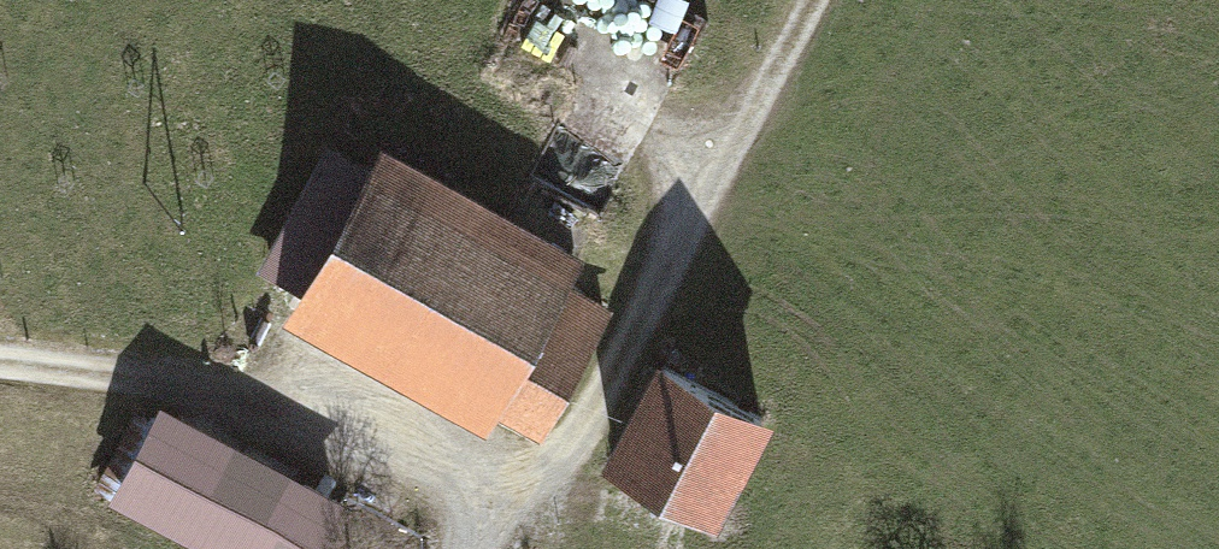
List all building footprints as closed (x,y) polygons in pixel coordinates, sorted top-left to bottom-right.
[(601,268),(389,149),(286,330),(490,445),(501,425),(537,445),(608,319),(580,304),(601,268)] [(782,427),(670,366),(612,470),(723,532),(782,427)] [(170,406),(113,504),(191,548),(274,548),(310,486),(170,406)]
